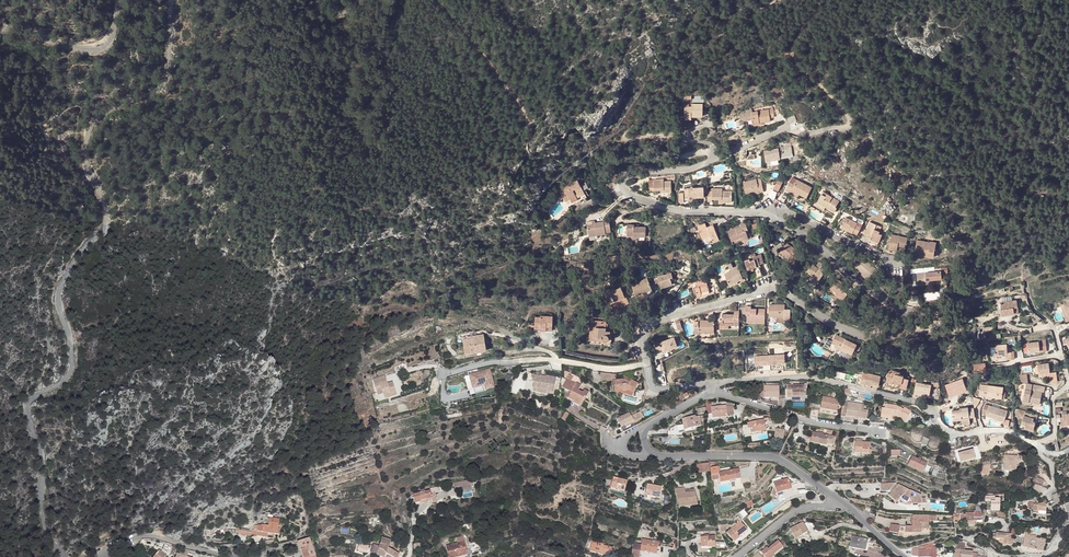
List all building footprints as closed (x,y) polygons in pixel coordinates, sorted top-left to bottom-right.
[(703,104),(692,104),(692,106),(685,106),(685,116),(692,116),(703,116),(703,104)] [(793,113),(793,115),(788,118),(790,123),(795,120),(798,122),(800,123),(802,123),(804,123),(807,121),(809,119),(810,116),(809,113),(808,110),(806,108),(803,107),(801,107),(798,107),(796,108),(794,111),(793,113)] [(773,109),(752,112),(753,119),(754,124),(762,123),(770,122),(770,118),(774,117),(773,109)] [(792,147),(781,147),(781,157),(793,157),(792,147)] [(779,148),(764,149),(765,164),(780,163),(779,148)] [(671,181),(664,181),(663,179),(649,180),(650,191),(654,191),(654,190),(661,190),(661,192),(665,192),(672,192),(671,181)] [(758,179),(756,179),(743,182),(746,194),(753,192),(759,190),(759,192),(764,191),(761,179),(760,179),(759,179),(758,179)] [(560,191),(568,207),(574,204),(580,200),(587,197),(577,180),(564,187),(565,189),(560,191)] [(778,180),(773,188),(778,191),(783,182),(778,180)] [(790,183),(789,182),(786,189),(791,192),(792,190),(799,194),(807,198),(812,188),(797,180),(796,182),(794,185),(790,183)] [(693,188),(684,188),(684,192),(679,193),(679,202),(684,202),(684,200),(684,196),(690,196),(693,196),(693,197),(704,197),(704,187),(693,187),(693,188)] [(732,192),(722,192),(722,189),(712,189),(712,192),(708,192),(707,202),(712,202),(712,199),(719,200),(722,200),(722,202),(732,202),(732,192)] [(778,192),(771,189),(768,196),(774,199),(778,192)] [(787,197),(778,192),(774,199),(784,204),(787,197)] [(839,201),(823,192),(822,194),(818,201),(826,206),(834,212),(837,208),(835,207),(839,201)] [(842,197),(834,192),(832,195),(838,199),(840,200),(842,197)] [(603,221),(595,223),(592,224),(587,224),(589,235),(596,233),(596,235),(606,233),(606,232),(611,231),(609,218),(603,219),(603,221)] [(857,223),(857,222),(849,218),(848,220),(845,219),(841,227),(844,228),(845,226),(849,228),(848,230),(853,233),(853,231),(858,233),(860,228),(861,226),(857,224),(857,223)] [(881,227),(870,222),(866,230),(865,229),(863,233),(869,236),(870,235),(872,235),(871,237),(869,242),(877,245),(882,234),(877,232),(878,231),(879,231),(881,227)] [(719,237),(713,224),(707,227),(705,223),(697,226),(698,229),(699,230),(702,229),(703,231),(700,232),(702,239),(711,236),(713,240),(719,237)] [(646,227),(634,227),(634,225),(627,225),(627,236),(646,236),(646,229),(646,227)] [(744,231),(741,225),(728,231),(733,244),(733,243),(733,244),(749,238),(746,230),(744,231)] [(908,238),(892,235),(888,249),(904,252),(908,238)] [(930,242),(917,240),(916,249),(925,251),(925,254),(933,256),(936,243),(930,242)] [(799,251),(786,243),(781,252),(780,252),(778,255),(785,259),(787,256),(795,262),(798,257),(796,255),(799,251)] [(764,263),(761,254),(756,256),(755,253),(750,255),(751,258),(752,260),(750,260),(749,258),(745,260),(749,271),(760,267),(759,264),(764,263)] [(795,262),(787,256),(785,259),(785,260),(793,265),(795,262)] [(877,270),(862,258),(855,266),(863,272),(871,278),(874,275),(877,271),(877,270)] [(733,267),(730,260),(725,262),(726,266),(727,266),(731,271),(734,270),(733,268),(733,267)] [(827,269),(822,265),(823,264),(819,261),(816,266),(813,264),(808,271),(814,275),(819,279),(827,269)] [(743,278),(738,265),(733,267),(733,268),(734,270),(731,271),(725,273),(729,284),(738,281),(743,278)] [(940,271),(917,274),(918,285),(927,284),(927,280),(933,280),(942,279),(941,274),(948,273),(947,268),(939,269),(940,271)] [(671,280),(670,278),(673,277),(671,272),(664,275),(658,276),(659,278),(660,282),(662,288),(673,284),(671,280)] [(871,278),(863,272),(861,274),(870,281),(872,279),(871,278)] [(652,289),(647,278),(632,285),(636,295),(652,289)] [(850,288),(838,279),(829,290),(836,295),(838,292),(842,296),(840,298),(844,302),(847,298),(845,297),(848,293),(846,292),(850,288)] [(710,293),(706,280),(700,281),(701,282),(702,285),(698,286),(694,287),(697,298),(710,294),(710,293)] [(823,286),(820,284),(815,291),(818,293),(823,286)] [(624,293),(621,287),(611,292),(610,290),(604,292),(606,298),(612,295),(615,301),(611,303),(614,311),(619,309),(617,304),(623,302),(625,304),(629,302),(626,296),(624,297),(623,293),(624,293)] [(1002,302),(1000,302),(1002,314),(1014,313),(1013,307),(1018,307),(1017,300),(1012,301),(1002,302)] [(785,316),(785,304),(770,304),(770,308),(768,308),(767,312),(769,313),(769,316),(785,316)] [(643,309),(641,307),(635,311),(640,317),(646,312),(645,311),(643,309)] [(1014,313),(1002,314),(1002,316),(1019,314),(1018,307),(1013,307),(1014,313)] [(765,308),(751,308),(751,309),(749,309),(749,310),(746,310),(746,314),(747,314),(747,319),(757,319),(765,319),(765,308)] [(836,312),(830,308),(826,313),(830,315),(833,317),(836,312)] [(734,314),(722,314),(722,319),(720,319),(720,328),(739,329),(739,310),(734,310),(734,314)] [(552,316),(540,315),(540,317),(535,316),(534,326),(540,326),(540,328),(546,329),(546,331),(552,331),(552,316)] [(606,323),(606,321),(591,320),(590,337),(595,338),(595,336),(602,337),(603,339),(603,340),(605,341),(606,341),(608,341),(608,340),(609,339),(610,331),(608,331),(606,330),(606,323)] [(682,328),(680,320),(673,322),(674,324),(676,323),(678,329),(679,329),(682,328)] [(714,320),(699,320),(699,321),(695,321),(695,326),(694,327),(694,333),(697,333),(699,333),(699,332),(714,331),(714,322),(714,320)] [(975,328),(965,330),(966,339),(976,338),(975,328)] [(483,334),(474,336),(474,337),(469,338),(469,339),(463,340),(464,351),(471,350),(471,348),(485,346),(483,334)] [(857,344),(836,334),(833,341),(836,343),(835,346),(841,349),(843,346),(854,351),(855,348),(859,350),(861,347),(856,345),(857,344)] [(674,336),(655,343),(659,353),(678,346),(674,336)] [(836,343),(833,341),(828,339),(824,346),(831,349),(833,350),(834,351),(836,352),(839,353),(841,349),(835,346),(836,343)] [(1039,341),(1027,343),(1028,352),(1040,351),(1040,352),(1047,351),(1046,346),(1039,347),(1039,341)] [(1007,352),(1007,344),(995,345),(996,356),(1003,356),(1003,354),(1007,353),(1008,360),(1014,359),(1014,351),(1007,352)] [(854,351),(843,346),(841,349),(852,354),(854,351)] [(753,355),(754,365),(785,363),(784,354),(753,355)] [(985,363),(974,364),(975,373),(986,372),(986,373),(993,372),(993,368),(986,368),(985,363)] [(1049,363),(1043,364),(1037,364),(1038,371),(1038,373),(1049,372),(1049,376),(1050,382),(1057,382),(1056,372),(1050,373),(1049,363)] [(490,369),(464,375),(466,383),(469,383),(472,393),(494,388),(490,369)] [(904,376),(900,375),(900,373),(889,370),(885,385),(897,388),(897,386),(899,387),(900,383),(902,383),(901,387),(906,389),(909,379),(903,378),(904,376)] [(863,372),(861,382),(879,386),(881,376),(863,372)] [(625,379),(616,380),(615,375),(600,373),(601,381),(613,380),(613,381),(614,390),(621,389),(621,390),(622,391),(623,391),(624,391),(625,391),(627,391),(627,390),(634,393),(638,383),(631,380),(631,379),(625,376),(625,379)] [(581,385),(576,383),(576,384),(571,381),(573,377),(571,376),(569,374),(566,379),(562,378),(561,387),(571,392),(568,398),(574,402),(580,405),(582,401),(583,400),(584,400),(589,392),(584,389),(583,393),(578,390),(581,385)] [(1027,374),(1019,375),(1020,381),(1026,382),(1028,383),(1027,374)] [(542,377),(533,375),(532,381),(535,382),(534,388),(548,391),(554,392),(556,378),(546,376),(545,378),(542,377)] [(388,384),(385,376),(373,379),(377,395),(383,393),(384,397),(391,395),(390,393),(395,391),(393,382),(388,384)] [(931,385),(916,382),(916,383),(914,393),(922,395),(922,393),(930,394),(931,385)] [(1042,392),(1031,390),(1031,389),(1044,392),(1045,387),(1027,383),(1025,389),(1023,400),(1040,404),(1042,392)] [(805,384),(787,385),(787,397),(792,397),(805,396),(805,384)] [(1003,387),(980,385),(979,396),(1002,399),(1003,392),(1003,387)] [(779,386),(764,386),(761,386),(760,392),(760,397),(764,397),(771,397),(779,397),(779,386)] [(953,398),(952,396),(948,397),(950,399),(946,401),(945,401),(946,403),(947,406),(952,404),(956,402),(954,398),(953,398)] [(839,400),(823,397),(820,408),(837,411),(839,400)] [(863,410),(864,405),(847,402),(847,406),(842,405),(841,416),(863,419),(864,415),(866,415),(867,411),(863,410)] [(911,411),(904,407),(903,409),(898,406),(887,404),(887,408),(885,408),(882,408),(881,414),(892,416),(896,416),(905,421),(909,415),(911,411)] [(1007,411),(985,404),(982,413),(986,415),(996,419),(995,419),(1004,422),(1005,419),(1007,411)] [(711,407),(706,408),(706,415),(712,415),(712,418),(727,417),(726,406),(711,407)] [(968,407),(960,408),(960,410),(952,411),(954,421),(961,420),(961,419),(969,418),(974,417),(975,417),(974,408),(968,408),(968,407)] [(1038,415),(1025,411),(1025,410),(1018,408),(1016,416),(1023,418),(1021,422),(1026,424),(1025,426),(1034,428),(1036,421),(1033,420),(1034,418),(1037,419),(1038,415)] [(810,416),(817,418),(818,410),(811,409),(810,416)] [(636,412),(630,413),(617,420),(621,427),(625,425),(634,420),(634,421),(641,418),(638,413),(637,413),(636,412)] [(1062,414),(1063,417),(1060,417),(1060,414),(1056,415),(1057,422),(1061,421),(1062,425),(1068,424),(1068,413),(1062,414)] [(695,417),(695,416),(684,418),(684,421),(686,421),(687,423),(688,429),(695,428),(701,427),(699,417),(695,417)] [(764,419),(747,423),(748,428),(750,428),(751,433),(766,430),(764,419)] [(927,438),(926,438),(927,435),(926,431),(924,429),(922,427),(921,426),(918,426),(914,427),(912,429),(911,430),(910,432),(910,434),(910,438),(911,439),(913,441),(914,442),(916,443),(918,443),(921,442),(922,445),(923,446),(926,446),(928,449),(931,450),(933,451),(936,451),(937,450),(940,449),(941,447),(942,446),(942,443),(942,440),(941,439),(941,438),(938,435),(937,435),(934,434),(930,435),(928,437),(927,438)] [(619,434),(616,428),(610,432),(612,436),(613,437),(614,437),(615,436),(619,434)] [(783,439),(784,429),(775,428),(774,437),(783,439)] [(1068,431),(1057,437),(1057,441),(1059,440),(1059,441),(1068,436),(1068,433),(1068,431)] [(836,437),(812,432),(811,440),(810,442),(820,444),(820,443),(827,444),(834,445),(836,437)] [(856,442),(855,442),(854,453),(869,454),(869,446),(869,443),(862,442),(856,442)] [(974,451),(955,452),(956,462),(975,461),(974,451)] [(923,473),(927,461),(910,455),(906,467),(923,473)] [(1012,465),(1012,462),(1005,462),(1005,464),(1004,464),(1004,471),(1016,471),(1017,465),(1012,465)] [(709,463),(696,464),(697,473),(710,471),(709,463)] [(990,466),(982,465),(981,474),(989,475),(990,466)] [(710,467),(712,480),(719,479),(720,483),(730,481),(730,480),(741,478),(739,469),(720,472),(718,472),(718,470),(720,470),(719,466),(710,467)] [(627,481),(613,477),(611,488),(625,491),(627,481)] [(791,489),(788,478),(773,483),(775,488),(777,493),(777,494),(791,489)] [(908,489),(898,484),(897,485),(895,483),(881,483),(881,491),(889,491),(889,490),(891,488),(893,490),(891,492),(889,495),(897,502),(904,494),(906,491),(910,494),(910,498),(911,503),(911,504),(926,503),(926,497),(921,498),(921,494),(908,489)] [(662,487),(647,484),(645,495),(660,498),(662,487)] [(1033,491),(1039,493),(1042,486),(1035,484),(1033,491)] [(430,491),(425,492),(425,490),(420,491),(421,493),(413,494),(415,503),(420,502),(421,502),(420,500),(427,499),(432,498),(431,493),(435,492),(440,491),(439,486),(430,488),(430,491)] [(685,490),(684,488),(675,489),(679,507),(698,505),(695,492),(685,493),(685,490)] [(753,505),(751,500),(744,503),(746,509),(753,505)] [(1063,514),(1068,511),(1068,501),(1059,505),(1063,514)] [(1046,505),(1043,503),(1037,505),(1033,505),(1032,514),(1046,515),(1046,505)] [(747,514),(744,510),(739,513),(738,514),(734,517),(735,519),(738,524),(727,533),(734,542),(739,538),(738,537),(747,530),(741,522),(742,518),(747,514)] [(974,513),(965,513),(966,514),(960,514),(960,520),(981,520),(981,511),(974,511),(974,513)] [(1063,514),(1057,517),(1060,523),(1066,520),(1063,514)] [(929,515),(911,515),(911,521),(913,521),(912,526),(911,526),(906,526),(906,532),(912,533),(912,530),(922,531),(922,528),(929,528),(929,515)] [(280,519),(269,518),(268,525),(261,524),(261,525),(258,525),(257,530),(253,529),(252,529),(251,531),(243,530),(243,534),(251,536),(251,534),(267,537),(267,534),(270,535),(272,535),(272,533),(278,534),(279,528),(278,528),(280,519)] [(808,532),(802,522),(790,529),(795,539),(808,532)] [(899,525),(891,523),(889,531),(897,533),(899,525)] [(1011,534),(996,532),(996,538),(1004,539),(1004,545),(1010,546),(1013,545),(1012,538),(1011,535),(1011,534)] [(1035,538),(1036,536),(1030,535),(1026,534),(1025,538),(1028,538),(1027,540),(1029,541),(1028,548),(1043,551),(1046,538),(1041,537),(1040,539),(1035,538)] [(705,536),(700,536),(700,547),(716,547),(715,536),(709,536),(705,536)] [(868,540),(851,536),(849,547),(854,548),(855,546),(866,549),(868,540)] [(310,537),(297,541),(303,556),(306,556),(310,556),(315,555),(316,555),(310,537)] [(391,540),(382,537),(379,546),(377,555),(380,556),(384,556),(398,556),(399,554),(395,551),(388,548),(391,540)] [(463,537),(456,538),(457,543),(446,546),(449,556),(457,556),(458,556),(468,556),(463,537)] [(659,542),(642,539),(641,544),(640,551),(644,551),(644,552),(652,553),(657,553),(657,550),(659,542)] [(768,548),(767,547),(761,552),(765,556),(773,556),(774,556),(773,555),(783,547),(778,540),(768,548)] [(369,546),(360,543),(360,542),(358,541),(357,543),(359,544),(358,547),(367,551),(367,550),(369,551),(370,548),(368,547),(369,546)] [(604,544),(594,541),(593,545),(592,545),(590,551),(603,554),(604,551),(610,553),(611,552),(612,552),(612,551),(611,551),(612,547),(603,545),(604,544)] [(932,546),(932,542),(918,547),(918,550),(912,550),(911,556),(918,556),(932,556),(932,549),(932,546)] [(964,551),(965,543),(958,542),(955,550),(953,556),(972,556),(973,552),(973,551),(964,551)] [(634,543),(631,556),(639,556),(640,551),(641,544),(634,543)] [(370,553),(377,555),(379,546),(373,544),(370,553)]
